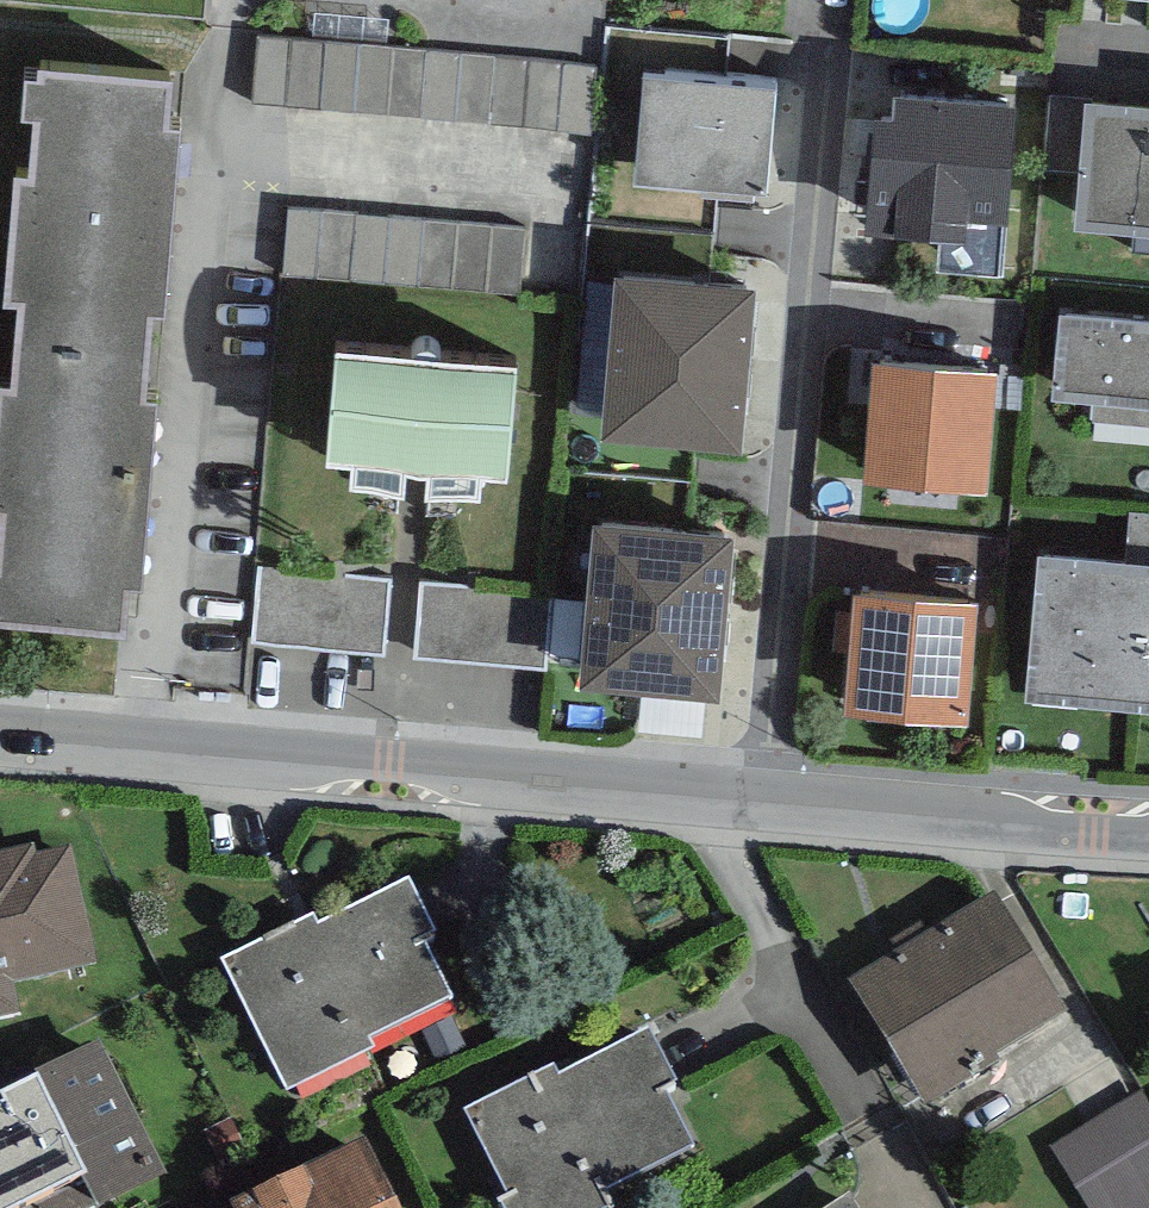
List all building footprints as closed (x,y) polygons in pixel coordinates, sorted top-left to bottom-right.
[(597,63),(257,32),(251,98),(591,128),(597,63)] [(38,59),(38,68),(24,67),(21,112),(32,113),(28,166),(13,165),(3,294),(16,295),(10,376),(0,375),(0,613),(122,622),(125,577),(140,578),(155,392),(144,391),(151,307),(165,308),(180,120),(168,119),(172,69),(38,59)] [(775,83),(644,71),(634,175),(765,187),(775,83)] [(966,234),(967,209),(1007,212),(1015,98),(895,90),(893,110),(874,109),(866,227),(966,234)] [(1084,96),(1072,223),(1148,231),(1148,102),(1084,96)] [(525,225),(288,205),(282,275),(519,295),(525,225)] [(615,266),(608,348),(747,361),(754,278),(615,266)] [(1060,307),(1052,392),(1148,401),(1148,316),(1060,307)] [(404,481),(405,459),(426,461),(424,484),(479,487),(481,464),(507,467),(516,353),(335,339),(327,453),(350,455),(349,478),(404,481)] [(739,443),(747,361),(608,348),(600,430),(739,443)] [(995,365),(873,356),(864,477),(986,486),(995,365)] [(592,513),(585,596),(725,608),(732,526),(592,513)] [(1040,534),(1024,696),(1148,707),(1148,544),(1040,534)] [(393,577),(259,566),(253,638),(387,649),(393,577)] [(550,590),(420,579),(414,653),(544,663),(550,590)] [(977,594),(855,583),(844,706),(966,717),(977,594)] [(717,690),(725,608),(585,596),(578,677),(717,690)] [(0,855),(0,1022),(20,1017),(13,986),(96,967),(70,850),(36,857),(34,847),(0,855)] [(314,919),(222,963),(286,1097),(374,1055),(369,1045),(452,1006),(423,946),(436,940),(410,886),(319,929),(314,919)] [(995,897),(848,986),(927,1115),(1002,1069),(996,1061),(1068,1017),(995,897)] [(465,1114),(508,1199),(497,1205),(499,1207),(606,1207),(602,1199),(694,1152),(665,1095),(676,1089),(648,1034),(558,1079),(553,1069),(465,1114)] [(0,1105),(0,1207),(116,1207),(168,1182),(100,1046),(28,1081),(32,1089),(0,1105)] [(1051,1149),(1087,1207),(1148,1207),(1148,1104),(1142,1094),(1051,1149)] [(364,1148),(243,1207),(394,1207),(364,1148)] [(831,1207),(856,1207),(849,1197),(831,1207)]
